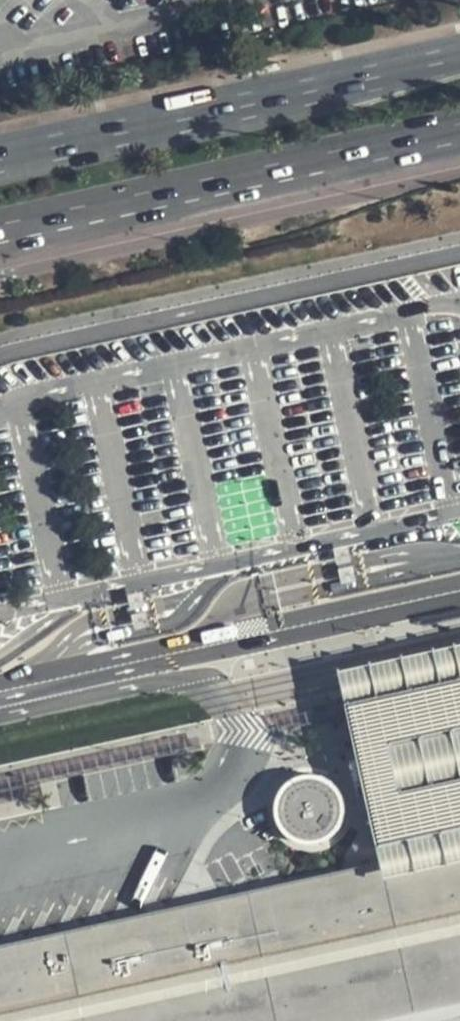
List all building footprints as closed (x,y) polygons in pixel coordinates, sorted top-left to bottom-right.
[(351,543),(337,547),(339,554),(340,561),(354,558),(353,552),(351,543)] [(356,563),(342,566),(345,581),(360,578),(356,563)] [(143,589),(129,593),(132,607),(146,604),(143,589)] [(148,609),(134,612),(137,627),(151,623),(148,609)] [(345,702),(459,677),(459,641),(338,667),(345,702)] [(345,702),(379,860),(177,905),(0,944),(0,1020),(459,1020),(459,677),(345,702)] [(0,777),(0,801),(45,791),(43,780),(204,745),(201,733),(0,777)] [(324,841),(333,835),(341,827),(346,817),(347,806),(345,795),(340,786),(331,778),(321,774),(310,772),(298,775),(288,782),(281,791),(277,803),(277,815),(282,826),(290,835),(301,841),(313,843),(324,841)]
